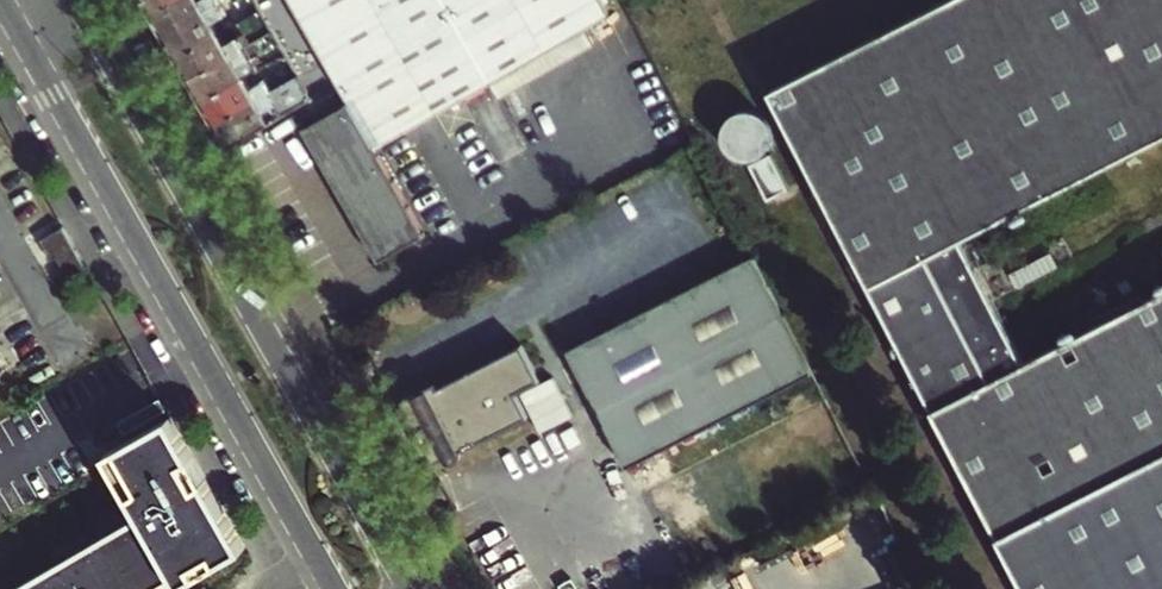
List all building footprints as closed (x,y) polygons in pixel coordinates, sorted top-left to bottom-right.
[(176,0),(144,0),(152,14),(176,0)] [(220,2),(219,0),(176,0),(152,14),(164,35),(220,2)] [(602,0),(291,0),(348,102),(303,128),(380,262),(426,236),(376,149),(611,16),(602,0)] [(771,85),(1027,588),(1161,588),(1161,0),(938,0),(771,85)] [(177,58),(219,33),(213,22),(227,14),(220,2),(164,35),(177,58)] [(190,80),(246,48),(239,37),(225,44),(219,33),(177,58),(190,80)] [(251,58),(246,48),(190,80),(203,102),(245,77),(238,65),(251,58)] [(301,75),(271,92),(216,125),(228,146),(313,97),(301,75)] [(216,125),(271,92),(265,81),(251,88),(245,77),(203,102),(216,125)] [(768,151),(766,147),(769,143),(771,139),(772,130),(770,121),(766,113),(759,107),(750,104),(741,105),(732,108),(726,114),(721,122),(720,127),(720,131),(722,140),(727,148),(734,153),(743,156),(752,156),(753,158),(750,160),(768,196),(790,185),(772,149),(768,151)] [(67,227),(48,236),(62,264),(81,255),(67,227)] [(628,465),(814,371),(755,253),(568,348),(628,465)] [(538,379),(521,344),(405,403),(436,464),(445,459),(450,463),(453,463),(456,462),(460,458),(460,452),(468,447),(468,446),(527,416),(516,391),(538,379)] [(18,588),(171,588),(242,547),(170,420),(110,454),(145,515),(18,588)]
